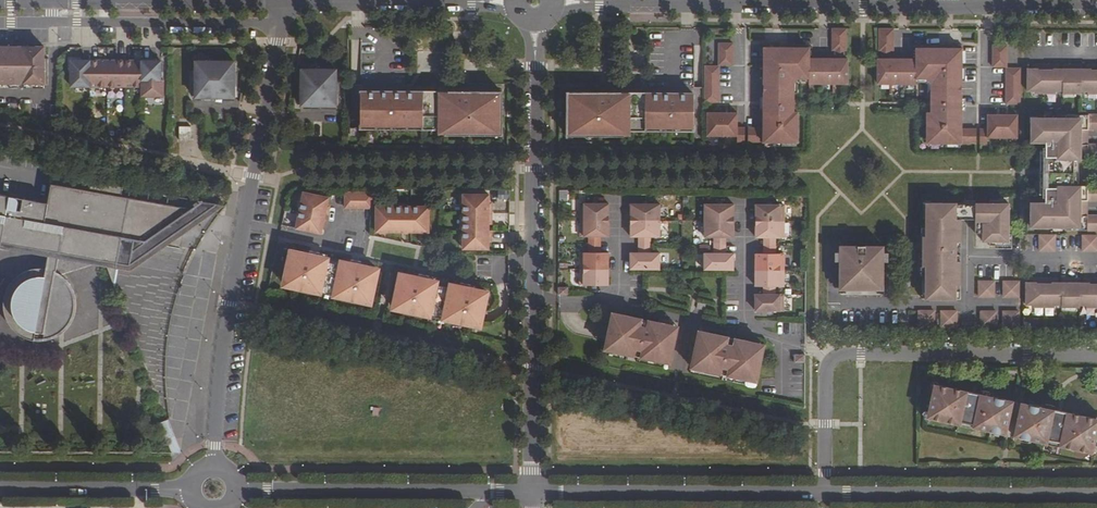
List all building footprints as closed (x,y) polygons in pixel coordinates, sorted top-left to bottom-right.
[(832,28),(832,50),(846,51),(846,28),(832,28)] [(879,29),(879,51),(893,51),(894,29),(879,29)] [(847,83),(847,59),(846,59),(809,59),(809,47),(779,48),(779,43),(763,43),(763,127),(736,127),(737,113),(707,113),(707,135),(736,136),(736,142),(797,142),(797,112),(793,112),(793,82),(799,78),(810,78),(809,83),(846,83),(847,83)] [(718,43),(718,65),(733,65),(733,43),(718,43)] [(987,137),(1018,137),(1017,115),(988,114),(988,129),(961,129),(962,44),(946,44),(946,49),(939,49),(916,48),(916,59),(879,59),(878,59),(877,84),(879,84),(915,84),(915,78),(925,78),(931,83),(931,113),(927,113),(927,143),(961,143),(987,143),(987,137)] [(992,45),(992,66),(1007,66),(1007,45),(992,45)] [(44,47),(0,47),(0,87),(5,87),(5,83),(9,83),(9,87),(44,88),(44,47)] [(161,61),(71,61),(70,79),(141,79),(141,89),(163,89),(163,80),(161,80),(161,61)] [(197,98),(234,98),(235,72),(235,61),(233,61),(197,61),(195,61),(195,70),(195,98),(197,98)] [(1027,69),(1027,91),(1035,91),(1035,93),(1045,93),(1055,93),(1055,91),(1062,91),(1062,93),(1080,93),(1080,91),(1088,91),(1088,94),(1096,94),(1096,65),(1090,65),(1090,69),(1071,69),(1071,65),(1062,65),(1062,69),(1053,69),(1053,65),(1037,65),(1037,69),(1027,69)] [(705,101),(719,101),(719,66),(705,66),(705,101)] [(1005,103),(1020,103),(1020,68),(1006,68),(1005,103)] [(301,106),(336,106),(336,70),(301,70),(301,106)] [(392,92),(361,92),(360,129),(445,129),(445,135),(502,135),(502,108),(501,108),(501,91),(392,91),(392,92)] [(683,131),(683,127),(692,127),(692,126),(694,126),(694,94),(670,94),(670,93),(568,92),(568,108),(567,108),(567,136),(624,136),(624,130),(683,131)] [(308,110),(311,122),(323,119),(319,107),(308,110)] [(1096,130),(1096,116),(1065,115),(1065,118),(1065,127),(1065,130),(1096,130)] [(1045,164),(1045,168),(1061,168),(1061,165),(1072,166),(1072,159),(1065,159),(1065,156),(1065,144),(1065,142),(1061,142),(1061,135),(1065,135),(1065,130),(1065,127),(1065,118),(1036,118),(1036,124),(1031,124),(1031,143),(1045,143),(1045,151),(1040,151),(1039,164),(1045,164)] [(181,140),(194,141),(195,126),(182,126),(181,140)] [(1096,159),(1096,144),(1065,144),(1065,156),(1065,159),(1096,159)] [(1045,177),(1061,177),(1061,168),(1045,168),(1045,177)] [(1045,203),(1030,203),(1030,221),(1036,221),(1036,227),(1064,227),(1064,215),(1064,210),(1061,210),(1062,203),(1065,203),(1065,201),(1065,198),(1065,187),(1072,187),(1072,180),(1061,180),(1061,177),(1045,177),(1045,182),(1039,182),(1039,194),(1045,194),(1045,203)] [(40,249),(49,251),(101,260),(107,261),(119,263),(123,237),(126,221),(166,229),(200,199),(91,180),(90,190),(51,183),(48,203),(26,199),(27,196),(24,195),(23,198),(0,194),(0,249),(40,249)] [(1096,202),(1096,187),(1072,187),(1065,187),(1065,198),(1065,201),(1096,202)] [(299,226),(324,231),(331,196),(306,190),(299,226)] [(346,208),(372,208),(372,193),(346,193),(346,208)] [(463,249),(488,249),(488,239),(491,239),(491,232),(489,232),(489,221),(491,221),(491,206),(489,206),(489,195),(463,195),(463,249)] [(117,271),(114,287),(218,202),(200,199),(166,229),(151,242),(117,271)] [(923,299),(961,299),(961,219),(961,203),(926,203),(926,228),(926,236),(923,236),(923,299)] [(961,219),(975,219),(975,203),(961,203),(961,219)] [(1009,203),(975,203),(975,219),(975,233),(983,233),(982,241),(989,241),(989,246),(996,246),(996,249),(1012,249),(1012,234),(1008,234),(1009,203)] [(580,220),(608,220),(609,204),(601,204),(588,204),(580,204),(580,220)] [(659,204),(651,204),(638,204),(630,204),(630,220),(659,220),(659,204)] [(734,205),(726,205),(713,205),(705,205),(705,221),(734,221),(734,205)] [(784,205),(756,205),(755,221),(784,221),(784,205)] [(377,232),(429,232),(429,207),(377,206),(377,232)] [(1096,230),(1096,216),(1064,215),(1064,227),(1064,230),(1096,230)] [(600,236),(608,236),(608,220),(580,220),(580,236),(588,236),(600,236)] [(659,220),(630,220),(630,237),(638,237),(650,237),(659,237),(659,220)] [(123,237),(151,242),(166,229),(126,221),(123,237)] [(705,237),(713,237),(726,237),(734,237),(734,221),(705,221),(705,237)] [(784,221),(755,221),(755,237),(763,237),(776,237),(784,237),(784,221)] [(1039,250),(1054,251),(1055,235),(1039,235),(1039,250)] [(1096,251),(1096,235),(1082,235),(1082,251),(1096,251)] [(588,244),(600,245),(600,236),(588,236),(588,244)] [(638,245),(650,245),(650,237),(638,237),(638,245)] [(713,245),(725,245),(726,237),(713,237),(713,245)] [(763,246),(776,246),(776,237),(763,237),(763,246)] [(588,253),(600,253),(600,245),(588,244),(588,253)] [(638,253),(650,253),(650,245),(638,245),(638,253)] [(713,254),(726,254),(725,245),(713,245),(713,254)] [(763,254),(776,254),(776,246),(763,246),(763,254)] [(839,282),(883,283),(883,246),(839,246),(839,282)] [(37,326),(46,328),(44,339),(45,339),(48,338),(50,338),(53,337),(55,336),(58,334),(60,333),(62,331),(64,330),(66,328),(68,325),(70,323),(71,321),(72,319),(73,316),(74,313),(74,311),(75,308),(75,306),(75,303),(77,303),(77,301),(77,299),(76,296),(76,293),(75,291),(74,289),(72,286),(71,283),(69,281),(67,279),(65,277),(63,276),(61,274),(58,273),(56,272),(101,260),(49,251),(46,271),(43,271),(40,271),(38,271),(35,271),(32,272),(30,284),(25,283),(25,286),(23,287),(21,289),(19,291),(18,293),(16,295),(15,298),(15,300),(14,303),(14,306),(14,309),(15,311),(15,314),(17,316),(18,319),(20,321),(19,323),(24,324),(22,333),(23,334),(25,335),(28,336),(29,337),(33,338),(35,339),(37,326)] [(345,264),(329,261),(330,256),(305,251),(304,254),(293,251),(287,280),(298,282),(298,285),(322,291),(323,289),(338,292),(338,294),(363,299),(363,296),(374,298),(380,270),(369,267),(370,265),(345,260),(345,264)] [(580,269),(608,269),(608,253),(600,253),(588,253),(580,253),(580,269)] [(659,253),(650,253),(638,253),(630,253),(630,269),(659,270),(659,253)] [(734,254),(726,254),(713,254),(705,254),(705,270),(734,270),(734,254)] [(784,254),(776,254),(763,254),(755,254),(755,270),(784,270),(784,254)] [(106,266),(114,287),(117,271),(119,263),(107,261),(106,266)] [(580,285),(608,285),(608,269),(580,269),(580,285)] [(784,270),(755,270),(755,286),(763,286),(776,286),(784,286),(784,270)] [(454,287),(438,284),(439,279),(414,274),(414,277),(403,274),(397,303),(408,305),(407,308),(432,313),(432,312),(448,315),(448,317),(472,322),(472,319),(484,322),(490,293),(479,290),(479,288),(455,282),(454,287)] [(1026,282),(1025,305),(1033,305),(1033,307),(1044,307),(1054,307),(1054,305),(1061,305),(1061,307),(1079,307),(1079,305),(1086,305),(1086,307),(1096,307),(1096,279),(1089,279),(1089,283),(1069,283),(1069,279),(1061,279),(1061,283),(1052,283),(1052,279),(1036,279),(1036,283),(1026,282)] [(979,297),(994,297),(994,281),(979,281),(979,297)] [(1003,297),(1019,297),(1019,282),(1003,281),(1003,297)] [(763,294),(775,294),(776,286),(763,286),(763,294)] [(755,311),(783,311),(784,294),(775,294),(763,294),(755,294),(755,311)] [(941,327),(957,327),(957,311),(941,312),(941,327)] [(919,327),(934,327),(934,312),(919,312),(919,327)] [(981,327),(996,327),(996,312),(981,312),(981,327)] [(1003,327),(1019,327),(1019,312),(1003,312),(1003,327)] [(605,349),(670,363),(678,327),(649,320),(648,322),(641,321),(641,319),(613,313),(605,349)] [(691,367),(756,381),(764,345),(735,339),(735,340),(728,339),(728,337),(699,331),(691,367)] [(794,364),(805,364),(805,356),(794,357),(794,364)] [(927,418),(1006,434),(1013,401),(934,384),(927,418)] [(1092,453),(1096,432),(1096,419),(1021,402),(1014,436),(1092,453)]
